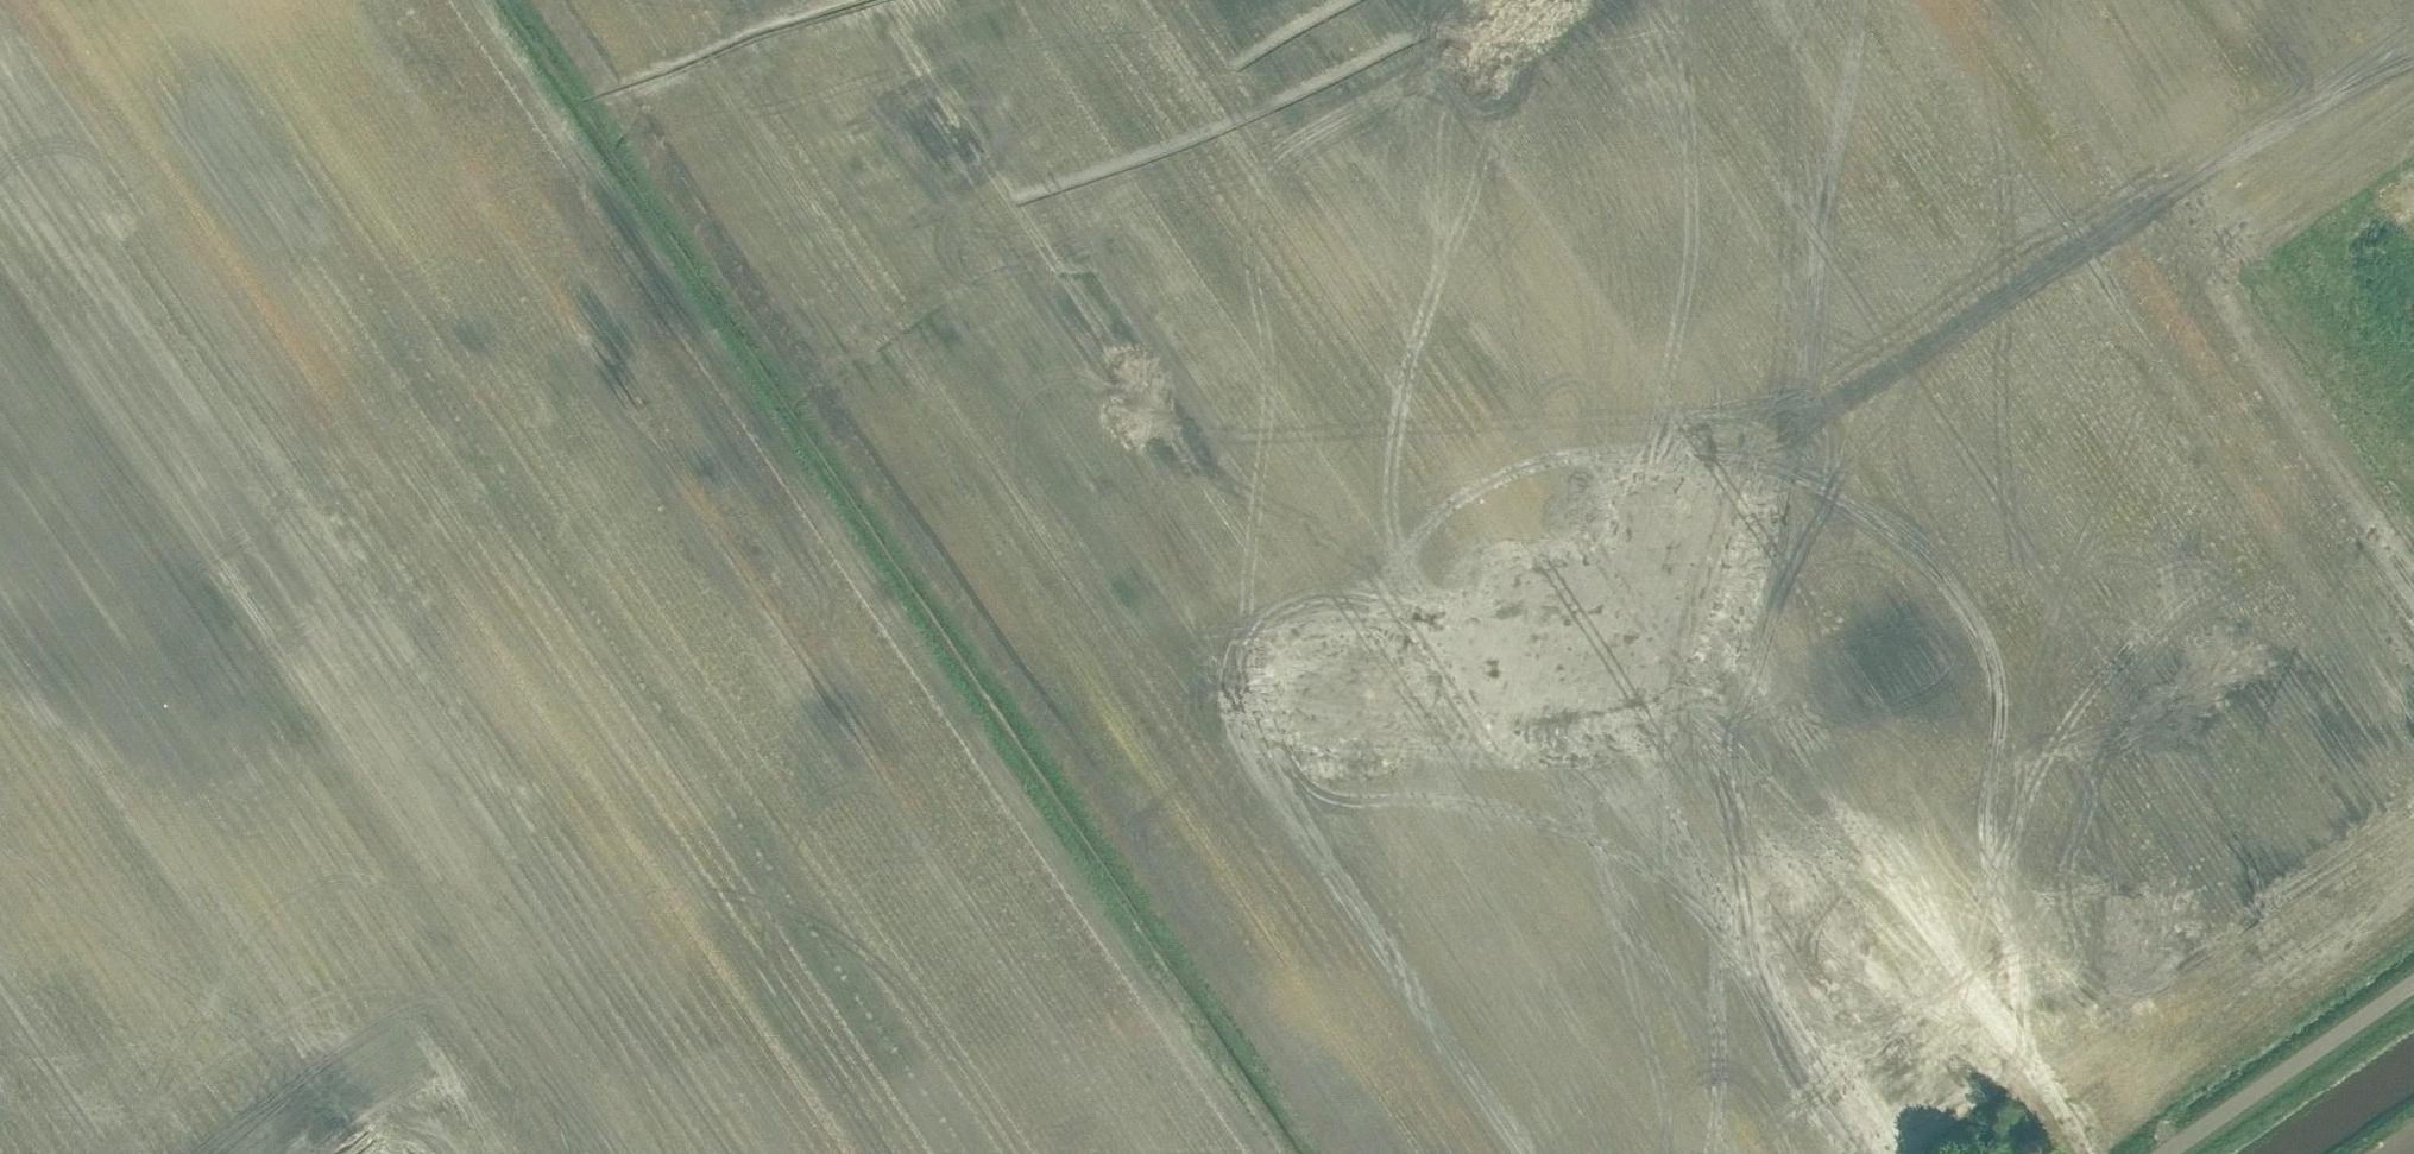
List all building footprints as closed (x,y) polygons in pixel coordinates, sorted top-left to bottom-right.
[(1850,894),(1858,907),(1871,899),(1863,886),(1850,894)]
